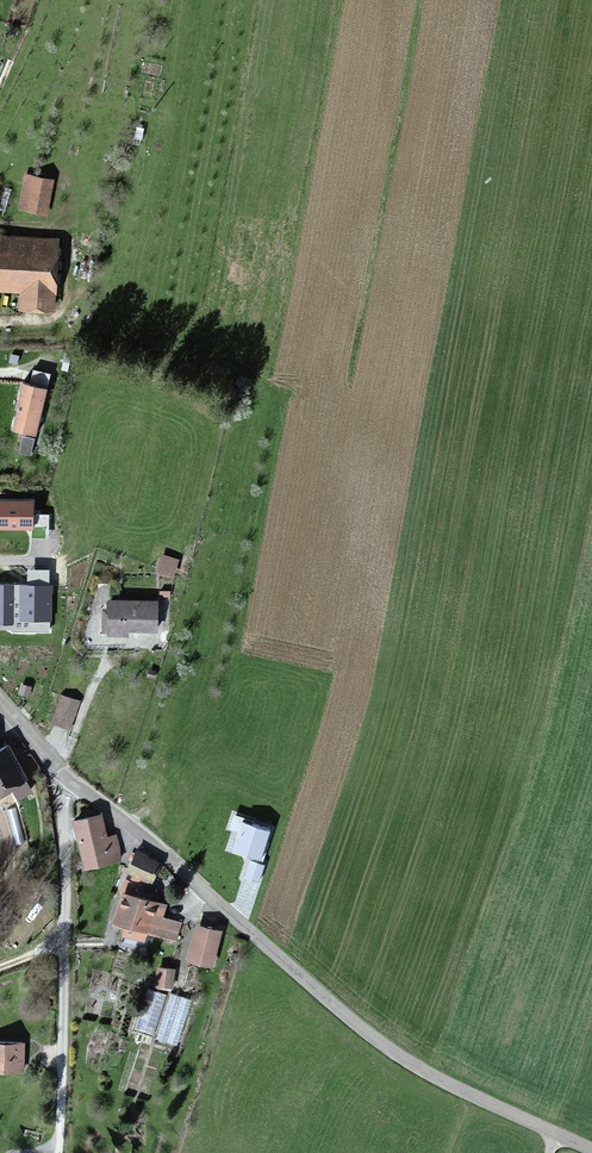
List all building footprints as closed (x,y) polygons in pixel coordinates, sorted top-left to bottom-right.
[(24,172),(18,207),(48,212),(54,177),(24,172)] [(18,286),(18,304),(53,305),(55,238),(0,236),(0,285),(18,286)] [(44,392),(23,387),(14,430),(35,435),(44,392)] [(0,503),(0,529),(32,529),(32,503),(0,503)] [(160,556),(156,570),(171,575),(176,561),(160,556)] [(0,582),(0,620),(12,620),(12,582),(0,582)] [(50,582),(21,582),(21,616),(50,617),(50,582)] [(154,598),(108,599),(108,608),(102,608),(102,630),(108,630),(108,633),(127,632),(127,629),(154,629),(154,598)] [(55,693),(45,720),(63,726),(72,700),(55,693)] [(0,741),(0,784),(22,772),(4,739),(0,741)] [(75,818),(80,855),(114,850),(112,836),(102,837),(99,815),(75,818)] [(269,827),(243,818),(235,844),(260,853),(269,827)] [(134,850),(125,867),(148,880),(158,863),(134,850)] [(163,904),(121,889),(111,917),(126,922),(123,932),(149,941),(153,932),(174,940),(180,923),(159,915),(163,904)] [(156,965),(156,984),(172,985),(172,965),(156,965)] [(0,1041),(0,1070),(22,1070),(23,1042),(0,1041)]
